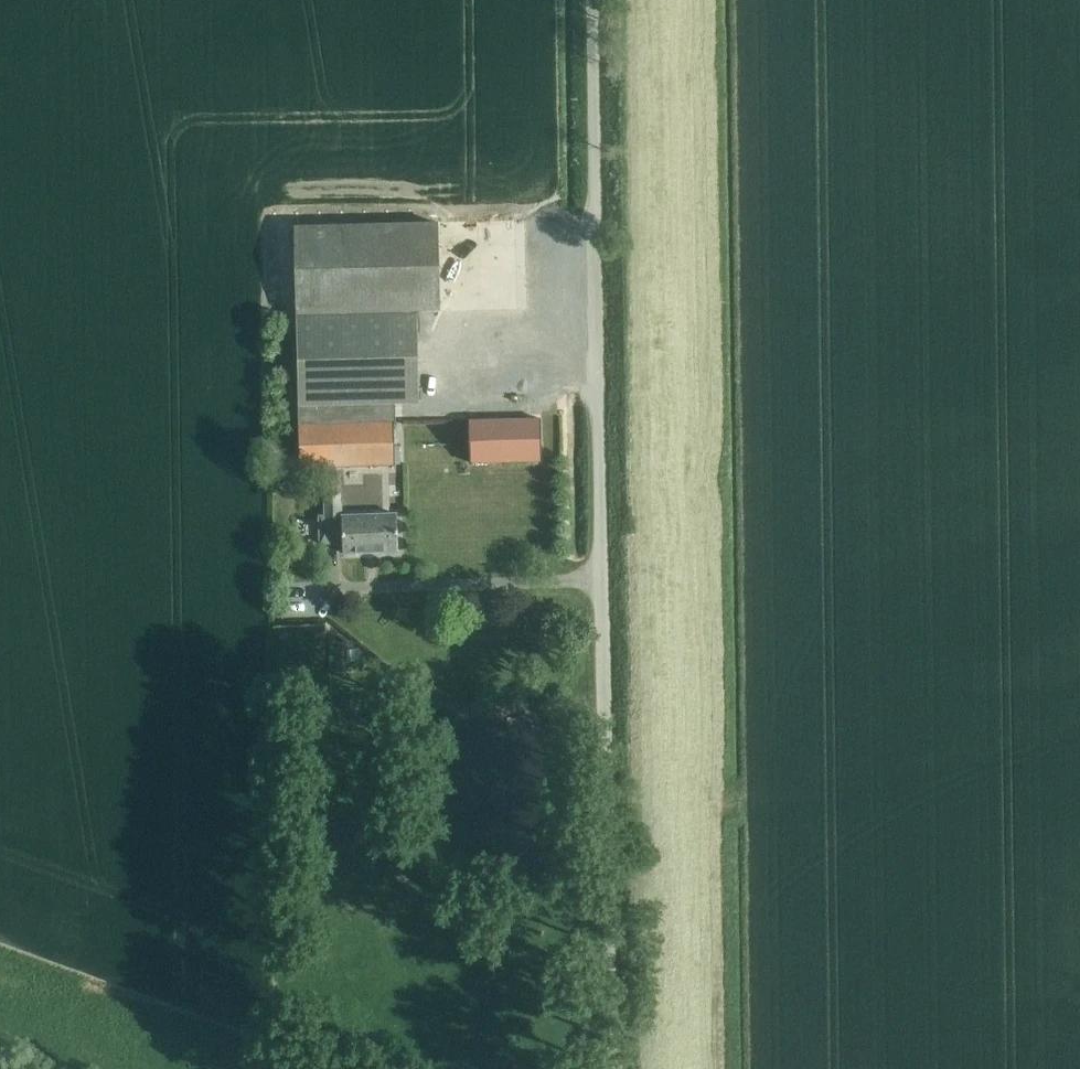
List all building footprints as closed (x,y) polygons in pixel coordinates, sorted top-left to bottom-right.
[(418,402),(415,312),(438,311),(436,223),(294,227),(296,315),(298,424),(299,424),(300,466),(394,463),(393,422),(395,421),(395,403),(418,402)] [(463,298),(491,290),(488,281),(460,289),(463,298)] [(470,461),(541,460),(540,418),(469,420),(470,461)] [(325,515),(320,515),(320,541),(342,540),(342,551),(397,550),(397,513),(341,514),(341,494),(325,494),(325,515)]
